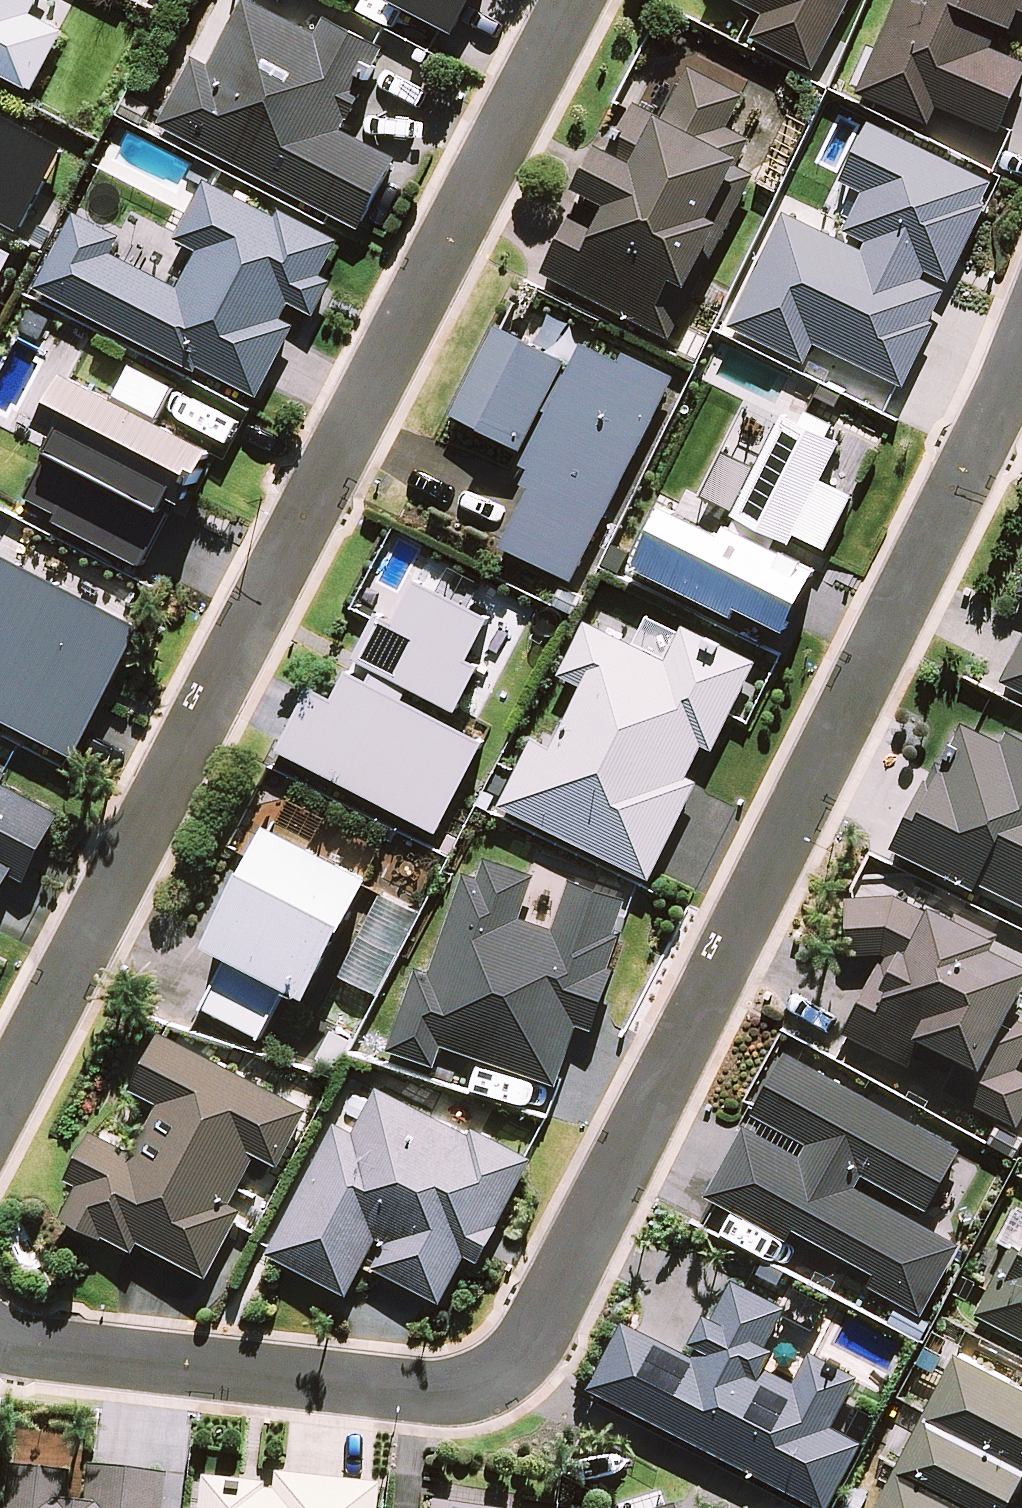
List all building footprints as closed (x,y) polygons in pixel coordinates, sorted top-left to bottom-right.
[(249,0),(247,0),(215,64),(197,55),(161,128),(360,227),(394,157),(341,130),(382,48),(327,21),(319,35),(249,0)] [(453,31),(469,0),(395,0),(453,31)] [(764,12),(752,39),(814,69),(846,0),(738,0),(764,12)] [(857,92),(928,124),(937,104),(997,130),(1021,73),(1021,65),(987,50),(998,27),(1012,33),(1021,10),(1021,0),(898,0),(857,92)] [(747,81),(697,55),(663,120),(637,106),(615,147),(602,140),(578,186),(609,202),(598,223),(574,210),(541,273),(668,339),(753,175),(734,165),(748,137),(725,125),(747,81)] [(994,184),(869,123),(841,180),(865,192),(841,241),(786,213),(727,334),(808,373),(821,345),(898,382),(994,184)] [(260,396),(295,326),(279,318),(287,303),(313,316),(332,280),(321,274),(338,240),(279,210),(276,217),(205,181),(177,238),(199,249),(180,288),(116,256),(126,236),(74,210),(33,291),(198,373),(201,367),(260,396)] [(454,414),(528,449),(570,363),(553,355),(566,329),(543,317),(531,342),(496,326),(454,414)] [(570,363),(528,449),(521,462),(529,466),(520,484),(530,489),(504,545),(578,580),(673,379),(583,337),(570,363)] [(65,436),(31,497),(61,513),(57,521),(146,566),(181,498),(191,503),(219,450),(162,418),(177,386),(134,366),(118,396),(73,372),(46,426),(65,436)] [(0,550),(0,679),(5,682),(0,692),(0,716),(73,754),(141,623),(0,550)] [(356,657),(455,708),(502,616),(494,612),(417,572),(389,627),(375,620),(356,657)] [(558,747),(536,737),(503,804),(655,881),(703,781),(692,776),(707,747),(717,751),(762,661),(688,624),(684,632),(651,616),(637,645),(589,620),(562,675),(587,687),(558,747)] [(1004,681),(1021,690),(1021,644),(1004,681)] [(484,740),(349,670),(334,699),(311,687),(280,748),(437,830),(484,740)] [(1008,732),(1003,741),(961,721),(921,804),(915,801),(892,848),(972,886),(975,880),(1021,903),(1021,739),(1008,732)] [(0,773),(0,892),(13,866),(27,873),(58,814),(1,783),(5,775),(0,773)] [(368,875),(269,823),(208,941),(231,953),(204,1005),(262,1035),(290,983),(307,992),(368,875)] [(575,1028),(593,1034),(615,971),(608,968),(621,932),(612,928),(623,895),(572,878),(554,930),(518,917),(532,877),(485,860),(479,880),(465,875),(431,972),(419,967),(390,1050),(434,1066),(442,1044),(556,1083),(575,1028)] [(419,912),(383,893),(340,975),(377,994),(419,912)] [(904,895),(847,893),(845,953),(883,954),(845,1035),(872,1048),(952,1085),(950,1091),(1020,1124),(1021,1120),(1021,1016),(1008,1009),(1021,979),(1021,958),(1014,954),(1019,944),(931,903),(928,910),(904,899),(904,895)] [(306,1107),(161,1034),(133,1088),(160,1102),(135,1152),(94,1131),(70,1179),(78,1183),(62,1214),(132,1250),(137,1239),(207,1275),(247,1194),(236,1189),(255,1150),(278,1162),(306,1107)] [(865,1175),(925,1205),(956,1143),(778,1054),(707,1197),(784,1236),(789,1226),(878,1271),(872,1283),(923,1309),(957,1241),(857,1191),(865,1175)] [(347,1293),(377,1237),(390,1243),(377,1267),(441,1300),(466,1251),(478,1257),(530,1157),(478,1131),(474,1138),(379,1089),(358,1129),(339,1119),(270,1252),(347,1293)] [(1020,1198),(998,1239),(1012,1247),(977,1313),(1021,1336),(1021,1200),(1020,1198)] [(729,1280),(690,1355),(625,1321),(590,1388),(818,1507),(826,1507),(861,1441),(830,1425),(858,1373),(812,1349),(796,1380),(766,1364),(792,1313),(729,1280)] [(958,1350),(874,1507),(1003,1507),(1021,1473),(1021,1384),(958,1350)] [(4,1507),(160,1507),(163,1475),(70,1464),(69,1474),(8,1467),(4,1507)] [(201,1472),(198,1507),(374,1507),(376,1489),(201,1472)]
